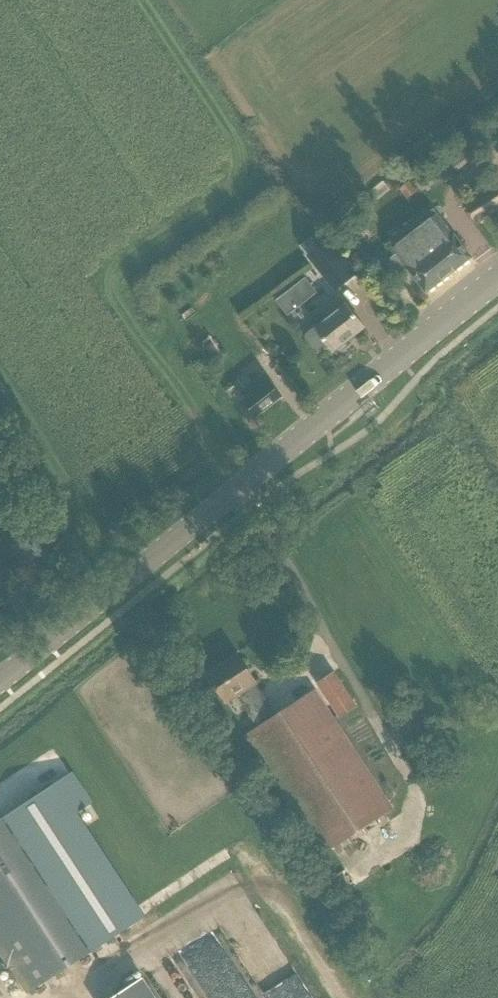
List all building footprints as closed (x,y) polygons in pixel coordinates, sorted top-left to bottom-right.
[(470,136),(481,151),(490,144),(479,129),(470,136)] [(490,180),(479,188),(483,194),(466,206),(477,223),(497,209),(497,184),(495,186),(490,180)] [(400,191),(408,200),(417,192),(410,183),(400,191)] [(471,257),(433,209),(389,243),(398,254),(391,259),(390,266),(397,275),(404,276),(411,270),(427,291),(471,257)] [(361,278),(334,243),(312,260),(339,295),(361,278)] [(341,350),(346,346),(346,343),(366,328),(346,302),(314,327),(315,328),(307,334),(307,338),(315,349),(319,350),(327,343),(334,352),(338,350),(341,350)] [(206,347),(212,356),(220,351),(215,342),(206,347)] [(265,374),(242,392),(248,399),(245,401),(257,417),(283,396),(265,374)] [(239,741),(243,749),(252,743),(325,854),(394,808),(316,689),(276,715),(256,684),(257,683),(238,655),(208,674),(227,703),(237,696),(258,727),(247,735),(239,741)] [(335,672),(318,684),(340,717),(357,706),(335,672)] [(112,938),(24,804),(0,820),(0,949),(29,993),(112,938)] [(347,848),(350,861),(370,855),(366,842),(347,848)] [(180,946),(210,987),(239,967),(212,930),(207,933),(202,926),(217,915),(204,897),(191,906),(197,915),(155,945),(164,957),(180,946)] [(249,976),(215,995),(217,997),(262,997),(249,976)] [(121,997),(152,997),(140,980),(118,995),(121,997)]
